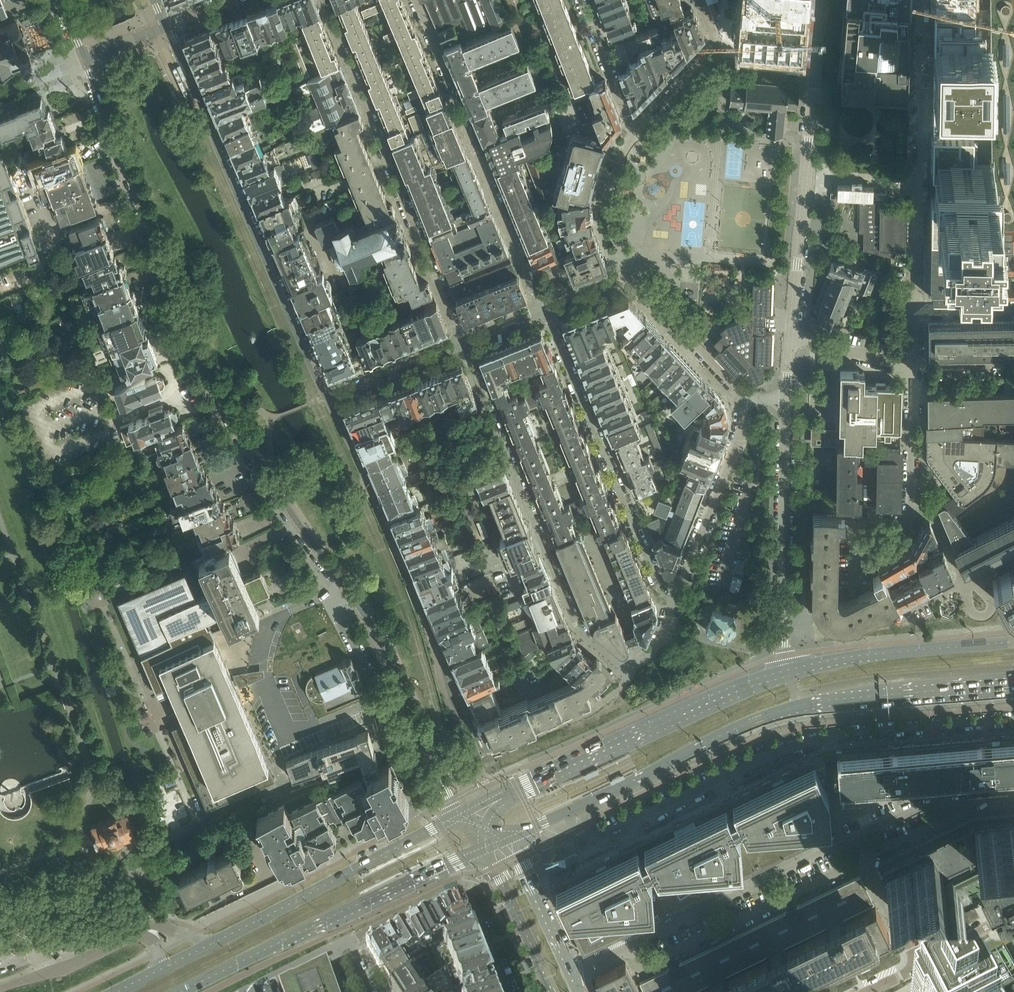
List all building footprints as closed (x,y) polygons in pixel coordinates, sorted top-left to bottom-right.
[(278,3),(286,25),(297,21),(289,0),(286,0),(278,3)] [(302,0),(289,0),(297,21),(297,20),(298,23),(303,22),(304,21),(309,19),(302,0)] [(309,19),(320,14),(314,0),(302,0),(309,19)] [(338,6),(342,16),(349,35),(367,28),(355,0),(354,0),(348,2),(338,6)] [(403,0),(383,0),(391,19),(408,12),(403,0)] [(437,29),(459,21),(466,38),(494,27),(482,0),(424,0),(437,29)] [(501,0),(482,0),(494,27),(510,21),(501,0)] [(510,10),(516,8),(513,0),(506,0),(510,10)] [(538,6),(539,8),(542,7),(550,28),(543,30),(546,38),(550,36),(551,39),(554,37),(554,38),(575,30),(564,0),(554,0),(538,6)] [(596,1),(598,1),(602,11),(625,2),(624,0),(596,0),(596,1)] [(647,2),(652,15),(669,9),(671,15),(684,9),(681,0),(653,0),(647,2)] [(738,38),(799,43),(803,0),(742,0),(738,38)] [(846,7),(840,74),(843,74),(841,93),(905,96),(908,97),(910,13),(910,0),(847,0),(846,7)] [(934,8),(975,9),(975,0),(934,0),(934,8)] [(990,35),(989,86),(990,155),(992,155),(993,155),(993,158),(993,196),(992,211),(992,212),(992,213),(991,213),(991,223),(1013,223),(1013,0),(989,0),(990,35)] [(362,10),(365,17),(383,9),(380,2),(362,10)] [(625,2),(602,11),(606,21),(604,21),(606,26),(608,25),(612,36),(635,27),(625,2)] [(278,3),(267,7),(278,33),(279,32),(279,33),(280,33),(279,32),(288,29),(286,25),(278,3)] [(267,7),(248,15),(259,43),(260,46),(269,43),(280,39),(278,33),(267,7)] [(934,8),(933,122),(973,122),(973,99),(986,99),(986,86),(989,86),(990,35),(987,36),(987,22),(974,22),(975,9),(934,8)] [(683,15),(684,18),(695,45),(705,35),(694,10),(683,15)] [(408,12),(391,19),(403,48),(420,41),(408,12)] [(330,39),(324,25),(320,14),(309,19),(304,21),(303,22),(307,32),(304,33),(308,43),(311,42),(312,46),(330,39)] [(248,15),(232,21),(243,49),(259,43),(248,15)] [(695,45),(684,18),(674,22),(677,29),(687,54),(695,45)] [(17,19),(0,25),(0,68),(8,65),(9,66),(10,66),(10,65),(31,57),(31,56),(30,56),(24,42),(26,41),(26,40),(25,40),(22,32),(23,32),(22,30),(20,31),(16,20),(17,20),(17,19)] [(244,52),(243,49),(232,21),(218,27),(222,38),(225,45),(226,49),(231,60),(239,56),(238,54),(244,52)] [(517,22),(512,24),(519,42),(525,40),(517,22)] [(511,24),(487,34),(496,55),(520,44),(519,42),(512,24),(511,24)] [(438,31),(442,42),(457,36),(458,35),(453,25),(438,31)] [(636,35),(640,47),(641,47),(655,41),(661,39),(657,27),(636,35)] [(367,28),(349,35),(361,64),(378,57),(375,48),(377,47),(373,36),(370,37),(367,28)] [(677,29),(660,36),(661,39),(672,68),(687,54),(677,29)] [(185,40),(190,51),(215,41),(210,30),(185,40)] [(575,30),(554,38),(565,66),(586,58),(575,30)] [(384,35),(386,42),(396,38),(393,31),(384,35)] [(621,40),(636,37),(635,31),(620,34),(621,40)] [(487,34),(463,44),(466,51),(470,62),(475,63),(496,55),(487,34)] [(457,36),(442,42),(441,42),(444,48),(459,42),(457,37),(457,36)] [(305,77),(310,75),(295,39),(290,41),(305,77)] [(330,39),(312,46),(314,50),(312,52),(316,62),(319,61),(322,70),(339,63),(330,39)] [(672,68),(661,39),(655,41),(667,74),(672,68)] [(215,41),(190,51),(195,62),(220,52),(215,41)] [(420,41),(403,48),(415,76),(432,69),(420,41)] [(459,42),(444,48),(448,58),(466,51),(463,44),(462,41),(459,42)] [(667,74),(655,41),(641,47),(643,52),(644,53),(657,85),(667,74)] [(470,62),(466,51),(448,58),(453,69),(458,79),(458,81),(475,74),(472,65),(468,66),(467,64),(470,62)] [(220,52),(195,62),(199,73),(224,62),(220,52)] [(657,85),(644,53),(630,58),(633,65),(645,97),(656,86),(657,85)] [(378,57),(361,64),(373,92),(390,85),(386,76),(389,75),(385,65),(382,66),(378,57)] [(586,58),(565,66),(571,81),(568,82),(572,92),(575,91),(583,88),(596,83),(586,58)] [(396,64),(398,70),(408,66),(405,60),(396,64)] [(224,62),(199,73),(205,87),(233,76),(232,76),(229,67),(227,63),(226,61),(224,62)] [(534,62),(528,64),(536,82),(541,80),(540,77),(534,62)] [(528,63),(503,73),(512,93),(536,84),(536,82),(528,64),(528,63)] [(645,97),(633,65),(619,70),(633,108),(634,109),(638,105),(641,101),(645,97)] [(359,112),(342,69),(341,66),(304,82),(297,85),(290,88),(291,92),(294,99),(312,91),(322,115),(305,123),(309,133),(333,123),(359,112)] [(432,69),(415,76),(427,105),(444,98),(432,69)] [(233,76),(205,87),(210,98),(246,84),(246,83),(242,73),(234,76),(234,75),(232,76),(233,76)] [(480,85),(479,83),(475,85),(476,88),(480,86),(487,104),(487,103),(512,93),(503,73),(482,82),(480,85)] [(475,74),(458,81),(472,114),(472,113),(489,107),(489,106),(489,107),(487,104),(480,86),(476,88),(475,85),(479,83),(475,74)] [(796,105),(797,84),(787,83),(787,80),(745,77),(744,83),(729,82),(728,101),(733,101),(743,102),(742,104),(743,104),(743,110),(766,112),(765,131),(781,133),(783,107),(784,107),(785,105),(796,105)] [(246,84),(210,98),(218,117),(267,97),(260,78),(250,82),(246,83),(246,84)] [(613,99),(605,79),(596,83),(583,88),(589,101),(588,102),(590,108),(613,99)] [(390,85),(373,92),(386,126),(394,123),(404,119),(398,105),(401,104),(396,93),(394,94),(390,85)] [(407,92),(410,99),(420,95),(417,88),(407,92)] [(582,90),(575,93),(577,99),(584,96),(582,90)] [(0,112),(0,129),(1,129),(2,132),(28,122),(30,129),(53,120),(49,111),(46,112),(45,111),(47,110),(42,96),(0,112)] [(621,118),(613,99),(590,108),(603,139),(606,141),(620,124),(620,123),(621,121),(621,120),(621,118)] [(421,111),(428,128),(453,118),(446,103),(445,100),(427,108),(421,111)] [(550,116),(544,103),(544,102),(524,110),(527,119),(529,118),(531,123),(550,116)] [(407,113),(417,109),(415,105),(406,109),(407,113)] [(578,107),(583,122),(587,121),(585,114),(587,113),(585,105),(578,107)] [(489,107),(472,113),(478,128),(495,120),(494,118),(489,107)] [(219,119),(226,134),(249,123),(243,108),(219,119)] [(503,119),(508,132),(527,124),(525,120),(527,119),(524,110),(503,119)] [(359,132),(357,128),(362,126),(360,122),(363,121),(359,112),(333,123),(334,124),(338,122),(340,126),(335,128),(340,140),(359,132)] [(425,129),(418,113),(409,117),(415,133),(423,130),(425,129)] [(466,150),(453,118),(428,128),(425,129),(423,130),(429,146),(436,162),(437,162),(451,156),(466,150)] [(404,119),(394,123),(386,126),(392,140),(412,132),(408,122),(405,123),(404,119)] [(53,120),(30,129),(25,130),(29,144),(39,140),(44,155),(67,147),(63,135),(57,137),(55,130),(56,129),(53,120)] [(495,120),(478,128),(484,141),(501,135),(497,125),(495,123),(496,123),(495,120)] [(548,139),(549,138),(550,136),(551,134),(551,133),(552,131),(552,129),(552,127),(552,125),(551,123),(551,121),(549,121),(547,122),(541,124),(539,125),(538,120),(531,123),(529,124),(527,124),(508,132),(501,135),(484,141),(489,152),(492,160),(493,163),(495,168),(496,170),(517,162),(520,161),(521,161),(519,156),(539,148),(540,147),(542,146),(543,145),(544,144),(545,143),(546,142),(547,141),(548,139)] [(249,123),(226,134),(232,148),(256,138),(249,123)] [(436,162),(429,146),(423,130),(415,133),(415,134),(393,143),(406,174),(431,164),(436,162)] [(374,169),(359,132),(340,140),(332,143),(339,161),(343,159),(349,175),(346,177),(347,180),(348,183),(352,182),(354,187),(377,177),(374,169)] [(561,171),(554,194),(554,196),(564,198),(565,199),(568,198),(569,193),(585,197),(590,196),(592,186),(595,174),(598,164),(597,164),(601,154),(605,142),(606,141),(603,139),(576,132),(572,134),(562,171),(561,171)] [(936,171),(935,197),(931,196),(931,216),(932,236),(956,236),(971,236),(971,213),(981,213),(991,214),(992,158),(973,157),(973,132),(932,132),(932,170),(936,171)] [(265,151),(258,137),(256,138),(232,148),(238,163),(262,153),(265,151)] [(40,180),(80,165),(81,165),(77,154),(75,147),(74,147),(33,162),(40,180)] [(271,149),(265,151),(262,153),(238,163),(245,179),(271,168),(275,166),(277,165),(271,149)] [(455,166),(470,159),(466,150),(451,156),(455,166)] [(24,250),(29,263),(39,259),(5,165),(0,152),(0,185),(24,250)] [(315,152),(309,154),(306,155),(309,162),(318,159),(315,152)] [(543,202),(558,202),(559,202),(564,201),(564,198),(554,196),(554,194),(551,195),(545,179),(549,177),(540,154),(526,160),(543,202)] [(473,167),(470,159),(455,166),(458,174),(473,167)] [(284,182),(291,179),(284,162),(277,165),(275,166),(271,168),(245,179),(252,196),(278,185),(284,182)] [(517,162),(496,170),(508,199),(532,189),(531,185),(527,186),(523,176),(526,174),(523,166),(519,167),(517,162)] [(435,174),(431,164),(406,174),(410,184),(435,174)] [(80,165),(40,180),(45,194),(86,179),(81,165),(80,165)] [(473,167),(458,174),(462,183),(477,177),(473,167)] [(414,195),(440,185),(435,174),(410,184),(414,195)] [(388,204),(386,199),(377,177),(354,187),(370,226),(397,215),(393,205),(392,204),(391,204),(391,203),(390,204),(388,204)] [(477,177),(462,183),(466,192),(481,186),(477,177)] [(88,184),(86,179),(45,194),(51,212),(52,212),(56,222),(73,216),(75,217),(81,214),(82,212),(86,211),(88,212),(92,211),(92,208),(96,207),(96,205),(97,203),(96,199),(93,199),(90,191),(92,189),(91,185),(88,184)] [(22,249),(22,250),(24,250),(0,185),(0,257),(22,249)] [(285,200),(282,193),(278,185),(252,196),(259,211),(285,200)] [(440,185),(414,195),(419,207),(444,197),(440,185)] [(481,186),(466,192),(470,201),(485,195),(481,186)] [(532,189),(508,199),(520,228),(541,219),(541,218),(542,217),(540,213),(542,212),(538,203),(535,205),(531,195),(534,194),(532,189)] [(485,195),(470,201),(473,209),(488,203),(485,195)] [(285,200),(259,211),(266,227),(296,214),(294,210),(299,207),(298,204),(299,204),(296,196),(295,196),(285,200)] [(590,196),(585,197),(564,201),(559,202),(558,202),(559,202),(560,211),(559,211),(560,218),(559,219),(560,219),(589,212),(588,207),(591,206),(590,196)] [(444,197),(419,207),(424,218),(449,208),(444,197)] [(864,232),(864,246),(864,249),(895,257),(897,249),(906,249),(906,206),(881,205),(881,202),(860,201),(860,232),(864,232)] [(488,203),(473,209),(466,213),(470,224),(493,214),(488,203)] [(449,208),(424,218),(428,228),(453,218),(449,208)] [(560,219),(559,219),(562,226),(563,226),(566,233),(566,234),(565,234),(566,235),(593,225),(592,216),(589,216),(589,212),(560,219)] [(453,218),(428,228),(432,239),(470,224),(466,213),(453,218)] [(296,214),(266,227),(273,243),(296,233),(292,225),(299,222),(296,214)] [(505,243),(493,214),(470,224),(432,239),(439,255),(443,266),(456,260),(460,269),(508,250),(505,243)] [(363,258),(383,250),(407,240),(397,215),(370,226),(358,231),(354,224),(353,223),(349,225),(349,224),(341,228),(339,225),(337,224),(335,219),(321,225),(320,222),(316,224),(324,245),(329,243),(332,252),(332,253),(334,258),(334,257),(338,267),(348,263),(351,270),(350,271),(351,272),(352,272),(353,272),(353,271),(365,266),(365,267),(366,266),(363,258)] [(66,230),(70,240),(75,238),(77,245),(78,246),(107,234),(104,226),(107,225),(104,216),(101,218),(100,217),(66,230)] [(334,216),(320,222),(321,225),(335,219),(334,216)] [(541,219),(520,228),(528,247),(549,237),(547,233),(550,231),(546,222),(543,224),(541,219)] [(991,223),(991,244),(1013,245),(1013,223),(991,223)] [(566,233),(556,236),(557,239),(560,245),(570,242),(573,250),(576,248),(582,246),(597,239),(593,225),(566,235),(565,234),(566,234),(566,233)] [(300,231),(296,233),(273,243),(292,287),(296,286),(298,290),(294,292),(300,308),(301,308),(327,296),(331,294),(333,294),(323,272),(319,274),(300,231)] [(107,234),(78,246),(77,245),(74,247),(77,257),(81,266),(114,253),(107,234)] [(556,234),(549,237),(528,247),(532,257),(556,245),(554,241),(551,242),(551,241),(557,239),(556,236),(556,234)] [(955,288),(956,236),(932,236),(931,288),(933,288),(933,298),(970,299),(970,288),(955,288)] [(75,238),(70,240),(67,241),(69,248),(73,247),(74,247),(77,245),(75,238)] [(597,239),(582,246),(583,249),(577,252),(576,248),(573,250),(565,253),(575,277),(607,264),(597,239)] [(407,240),(383,250),(388,261),(385,262),(391,278),(415,269),(409,254),(411,253),(411,252),(412,252),(412,251),(407,240)] [(990,298),(1005,298),(1005,272),(1013,272),(1013,245),(991,244),(991,245),(991,254),(991,257),(990,298)] [(556,245),(532,257),(536,266),(560,256),(556,245)] [(527,296),(519,276),(513,262),(465,281),(462,272),(509,253),(508,250),(460,269),(456,260),(443,266),(467,323),(529,298),(527,296)] [(117,261),(116,256),(82,269),(89,288),(124,275),(126,274),(127,270),(125,266),(123,265),(122,262),(120,260),(117,261)] [(870,292),(878,272),(865,267),(864,270),(843,263),(843,261),(833,257),(827,271),(829,272),(856,283),(859,284),(857,287),(859,288),(858,290),(867,294),(868,291),(870,292)] [(81,268),(67,273),(68,276),(74,274),(76,272),(82,269),(81,268)] [(415,269),(391,278),(399,298),(409,294),(413,303),(434,294),(429,284),(429,283),(428,283),(427,283),(421,285),(415,269)] [(850,298),(852,294),(852,293),(854,288),(856,283),(829,272),(825,282),(824,283),(825,283),(823,288),(822,288),(822,289),(821,293),(820,293),(820,294),(818,299),(818,300),(816,305),(814,309),(813,312),(823,315),(823,316),(824,316),(823,318),(826,319),(829,321),(830,319),(831,319),(841,322),(844,315),(843,315),(845,310),(846,311),(846,310),(847,305),(848,305),(848,304),(850,299),(850,298)] [(1005,298),(1013,298),(1013,272),(1005,272),(1005,298)] [(104,302),(131,292),(128,282),(127,282),(124,275),(89,288),(81,291),(87,308),(95,305),(104,302)] [(771,312),(772,282),(772,283),(758,282),(758,283),(754,282),(754,281),(752,318),(746,317),(726,325),(721,329),(724,333),(714,342),(720,348),(716,352),(715,352),(715,353),(715,354),(716,354),(736,376),(737,376),(738,376),(742,372),(751,382),(752,382),(752,383),(753,382),(762,379),(763,379),(763,378),(764,377),(764,364),(770,364),(771,364),(771,363),(772,363),(772,362),(771,362),(773,333),(772,332),(771,331),(766,331),(766,323),(766,322),(766,313),(769,314),(770,314),(770,313),(771,313),(771,312)] [(663,296),(667,293),(659,284),(655,287),(663,296)] [(139,310),(135,300),(138,299),(135,290),(131,292),(104,302),(95,305),(97,311),(102,324),(105,323),(139,310)] [(378,313),(384,310),(377,293),(371,296),(378,313)] [(327,296),(301,308),(307,323),(333,311),(334,311),(338,310),(331,294),(327,296)] [(629,298),(608,306),(617,326),(615,326),(617,331),(619,336),(622,335),(624,337),(646,317),(629,298)] [(437,302),(425,307),(435,333),(447,328),(437,302)] [(608,306),(597,311),(609,340),(614,338),(618,336),(619,336),(617,331),(615,326),(617,326),(608,306)] [(425,307),(413,311),(423,338),(435,333),(425,307)] [(147,331),(142,320),(139,310),(105,323),(102,324),(100,325),(104,335),(107,334),(111,344),(120,341),(147,331)] [(333,311),(307,323),(313,335),(342,322),(340,317),(337,319),(334,311),(333,311)] [(413,311),(401,316),(412,342),(423,338),(413,311)] [(597,311),(586,316),(598,345),(604,342),(609,340),(597,311)] [(412,342),(401,316),(389,321),(390,322),(390,323),(400,347),(412,342)] [(586,316),(574,320),(587,350),(598,345),(586,316)] [(646,317),(624,337),(631,346),(653,325),(646,317)] [(344,335),(347,334),(345,330),(349,328),(345,320),(342,322),(313,335),(318,347),(344,335)] [(563,324),(576,354),(587,350),(574,320),(563,324)] [(928,321),(928,353),(1013,352),(1013,320),(928,321)] [(400,347),(390,323),(379,327),(389,351),(400,347)] [(653,325),(631,346),(629,348),(636,356),(639,354),(640,355),(662,334),(653,325)] [(379,327),(368,331),(378,356),(389,351),(379,327)] [(356,336),(357,338),(359,343),(366,360),(378,356),(368,331),(356,336)] [(554,363),(542,333),(530,338),(540,364),(542,368),(554,363)] [(671,344),(662,334),(640,355),(649,364),(671,344)] [(121,342),(120,341),(111,344),(117,361),(153,348),(149,338),(144,339),(142,335),(121,342)] [(323,359),(349,347),(346,340),(348,339),(346,335),(344,336),(344,335),(318,347),(323,359)] [(540,364),(530,338),(521,342),(532,368),(531,368),(533,372),(536,370),(535,366),(540,364)] [(532,368),(521,342),(511,346),(524,376),(526,375),(525,370),(531,368),(532,368)] [(587,350),(576,354),(581,367),(609,355),(604,342),(598,345),(587,350)] [(359,343),(356,345),(349,347),(357,364),(366,360),(359,343)] [(658,375),(680,354),(671,344),(649,364),(646,367),(649,371),(655,378),(658,375)] [(511,346),(502,349),(512,374),(513,374),(519,372),(521,377),(524,376),(511,346)] [(349,347),(323,359),(330,375),(357,364),(349,347)] [(159,363),(153,348),(117,361),(120,368),(123,378),(133,374),(133,373),(159,363)] [(502,349),(493,353),(503,378),(510,375),(512,380),(514,378),(513,374),(512,374),(502,349)] [(480,357),(494,390),(504,385),(506,385),(503,378),(493,353),(492,352),(480,357)] [(668,386),(690,364),(680,354),(658,375),(668,386)] [(609,355),(581,367),(586,379),(614,367),(609,355)] [(569,401),(566,392),(564,392),(562,387),(564,386),(562,381),(560,382),(558,377),(559,376),(555,364),(544,369),(548,379),(540,383),(542,388),(536,391),(541,403),(548,400),(551,408),(569,401)] [(668,386),(659,394),(669,404),(670,403),(678,396),(700,375),(690,364),(668,386)] [(462,365),(450,369),(459,393),(461,397),(473,392),(462,365)] [(1012,375),(1012,369),(1012,368),(1012,367),(1011,367),(1003,366),(992,367),(992,375),(991,375),(991,376),(1004,378),(1011,376),(1012,376),(1012,375)] [(614,367),(586,379),(591,391),(620,379),(614,367)] [(450,369),(438,374),(448,398),(459,393),(450,369)] [(841,370),(839,428),(844,428),(844,438),(844,445),(859,445),(859,446),(863,446),(863,435),(891,436),(891,435),(891,429),(898,429),(901,429),(902,386),(864,384),(864,372),(859,371),(859,370),(841,370)] [(449,402),(448,398),(438,374),(426,379),(436,402),(439,412),(442,417),(447,415),(442,404),(449,402)] [(125,383),(116,386),(122,404),(135,399),(134,398),(144,395),(146,401),(160,396),(158,390),(162,388),(162,386),(164,386),(165,382),(164,378),(160,376),(158,377),(157,375),(148,379),(146,375),(125,383)] [(678,396),(670,403),(684,418),(702,401),(714,390),(700,375),(678,396)] [(1004,378),(1004,394),(1013,394),(1013,377),(1004,378)] [(426,379),(415,383),(425,406),(436,402),(426,379)] [(620,379),(591,391),(596,403),(625,391),(620,379)] [(415,383),(403,388),(413,411),(425,406),(415,383)] [(527,420),(523,410),(530,408),(525,395),(519,398),(517,392),(509,396),(504,385),(494,390),(498,401),(500,400),(502,406),(500,406),(502,412),(504,411),(506,416),(505,417),(509,428),(527,420)] [(413,411),(403,388),(392,393),(397,406),(402,419),(409,416),(415,414),(413,411)] [(714,390),(702,401),(703,401),(708,409),(724,404),(723,402),(722,401),(721,399),(721,398),(720,397),(719,396),(718,394),(717,393),(716,392),(714,390)] [(536,391),(525,395),(530,408),(541,403),(536,391)] [(625,391),(596,403),(602,415),(630,403),(625,391)] [(473,392),(461,397),(457,398),(462,410),(478,404),(473,392)] [(928,393),(928,400),(928,422),(931,422),(983,420),(983,417),(1013,417),(1013,392),(928,393)] [(392,393),(378,398),(381,407),(382,411),(383,412),(397,406),(392,393)] [(378,398),(348,410),(346,413),(351,424),(378,413),(378,412),(377,409),(381,407),(378,398)] [(575,414),(569,401),(551,408),(556,420),(573,413),(573,414),(575,414)] [(630,403),(602,415),(607,427),(635,415),(630,403)] [(724,404),(708,409),(711,419),(728,420),(727,418),(727,416),(727,414),(727,412),(726,411),(726,409),(725,407),(724,405),(724,404)] [(165,426),(175,422),(174,420),(176,419),(178,416),(177,412),(173,410),(171,411),(170,409),(165,411),(163,405),(149,410),(152,416),(142,419),(129,424),(120,427),(127,445),(136,441),(142,439),(150,436),(156,434),(167,430),(165,426)] [(378,413),(351,424),(356,436),(357,436),(372,430),(388,424),(383,412),(382,411),(378,412),(378,413)] [(424,424),(419,413),(415,414),(409,416),(410,420),(418,417),(422,426),(424,425),(424,424)] [(556,420),(568,448),(586,441),(581,429),(580,430),(578,425),(580,424),(578,419),(575,419),(573,414),(573,413),(556,420)] [(635,415),(607,427),(609,431),(612,439),(638,429),(640,428),(637,419),(635,415)] [(728,420),(711,419),(710,430),(725,436),(726,434),(726,432),(727,431),(727,429),(727,427),(728,425),(728,423),(728,422),(728,420)] [(984,438),(985,419),(983,420),(931,422),(928,422),(927,422),(926,451),(926,452),(926,453),(927,454),(927,455),(927,456),(928,457),(928,458),(929,459),(929,460),(930,460),(933,465),(955,494),(950,498),(940,505),(938,506),(938,507),(939,510),(964,569),(1013,542),(1013,518),(973,539),(953,512),(958,508),(969,500),(982,490),(984,488),(987,486),(989,483),(991,481),(992,478),(994,474),(995,471),(995,468),(996,465),(996,461),(1013,462),(1013,440),(984,438)] [(532,431),(527,420),(509,428),(514,439),(515,438),(532,431)] [(183,423),(167,430),(156,434),(157,438),(153,439),(152,437),(150,436),(142,439),(148,456),(150,455),(156,453),(158,452),(165,449),(189,440),(183,423)] [(658,438),(651,423),(646,425),(652,440),(658,438)] [(365,454),(393,442),(396,441),(388,424),(372,430),(357,436),(365,454)] [(726,436),(725,436),(710,430),(702,427),(697,439),(720,449),(726,436)] [(638,429),(612,439),(615,445),(620,456),(638,448),(634,438),(641,435),(638,429)] [(532,431),(515,438),(517,443),(515,444),(517,450),(520,449),(522,454),(520,454),(525,466),(543,458),(532,431)] [(720,449),(697,439),(691,437),(686,450),(715,462),(720,449)] [(191,439),(189,440),(165,449),(158,452),(157,454),(158,456),(159,458),(161,459),(164,468),(167,467),(167,468),(197,456),(197,455),(198,452),(196,448),(194,447),(191,439)] [(586,441),(568,448),(579,475),(595,468),(593,463),(596,462),(593,457),(591,458),(589,453),(591,452),(586,441)] [(674,478),(659,441),(654,444),(669,480),(674,478)] [(393,455),(396,454),(397,454),(393,442),(365,454),(370,465),(393,455)] [(858,460),(859,446),(859,445),(844,445),(839,445),(837,504),(861,505),(862,505),(862,496),(858,496),(858,489),(862,489),(862,476),(856,475),(856,460),(858,460)] [(638,448),(620,456),(625,467),(626,466),(628,471),(626,472),(628,478),(630,477),(633,482),(631,482),(636,494),(657,485),(652,473),(649,475),(647,470),(654,467),(649,455),(642,458),(638,448)] [(879,502),(878,502),(878,505),(899,506),(899,502),(899,496),(900,496),(900,494),(899,494),(899,488),(900,488),(900,486),(899,486),(899,480),(900,480),(900,478),(899,478),(900,472),(900,470),(900,463),(901,463),(901,461),(900,461),(900,455),(901,455),(901,448),(879,448),(879,455),(880,455),(880,461),(879,461),(879,463),(880,463),(880,469),(879,469),(879,471),(880,471),(879,477),(878,479),(879,479),(879,485),(878,485),(878,487),(879,487),(879,494),(878,493),(878,496),(879,496),(879,502)] [(715,462),(686,450),(681,463),(692,468),(710,475),(715,462)] [(370,465),(369,465),(379,488),(379,487),(403,477),(406,476),(408,475),(407,473),(409,472),(404,461),(399,463),(396,454),(393,455),(370,465)] [(167,467),(164,468),(163,469),(166,478),(168,478),(171,487),(175,486),(205,474),(205,473),(205,472),(205,471),(205,470),(205,469),(205,468),(204,468),(204,467),(203,466),(202,466),(201,464),(201,465),(200,461),(199,461),(197,456),(167,468),(167,467)] [(543,458),(525,466),(529,477),(531,476),(533,481),(531,482),(533,488),(535,487),(538,493),(554,486),(543,458)] [(474,472),(479,484),(506,473),(501,461),(474,472)] [(46,466),(40,468),(43,476),(49,474),(46,466)] [(597,468),(595,468),(579,475),(588,496),(580,499),(585,511),(593,508),(594,513),(612,505),(610,500),(609,500),(607,495),(609,494),(607,489),(606,489),(597,468)] [(710,475),(692,468),(686,482),(705,489),(710,475)] [(205,474),(175,486),(175,487),(181,504),(187,502),(215,491),(211,481),(210,481),(207,473),(205,474)] [(506,473),(479,484),(484,496),(490,494),(511,485),(506,473)] [(403,477),(379,487),(384,498),(383,498),(391,517),(417,508),(420,506),(412,487),(411,487),(406,476),(403,477)] [(682,546),(705,489),(686,482),(678,502),(673,500),(676,492),(667,489),(663,500),(659,498),(654,511),(663,514),(662,518),(667,520),(664,527),(664,528),(659,531),(661,537),(663,536),(664,540),(682,546)] [(490,494),(493,502),(515,494),(511,485),(490,494)] [(574,535),(569,523),(568,518),(575,515),(570,503),(563,506),(559,498),(556,489),(554,486),(538,493),(536,494),(537,496),(541,505),(545,515),(547,514),(549,519),(546,520),(549,526),(551,525),(553,530),(551,530),(556,542),(574,535)] [(194,515),(222,504),(222,503),(221,501),(221,499),(222,499),(220,494),(219,495),(217,490),(215,491),(187,502),(181,504),(170,508),(171,508),(156,514),(161,527),(176,521),(176,522),(190,516),(194,515)] [(515,494),(493,502),(497,511),(518,502),(515,494)] [(580,499),(570,503),(575,515),(585,511),(580,499)] [(518,502),(497,511),(500,519),(522,511),(518,502)] [(194,515),(195,519),(192,521),(197,535),(202,533),(232,521),(232,520),(232,519),(232,518),(232,517),(232,516),(231,515),(230,514),(230,513),(229,513),(229,512),(228,512),(227,508),(226,508),(224,503),(222,503),(222,504),(194,515)] [(623,528),(620,521),(619,521),(612,505),(594,513),(601,528),(594,531),(596,538),(599,537),(599,538),(600,537),(603,535),(610,533),(623,528)] [(417,508),(391,517),(396,528),(427,516),(422,506),(421,506),(420,506),(417,508)] [(522,511),(500,519),(503,527),(525,519),(522,511)] [(844,514),(815,513),(814,513),(813,514),(813,515),(813,538),(815,538),(815,549),(813,549),(812,568),(815,568),(814,579),(812,579),(812,596),(812,597),(812,599),(812,600),(812,602),(813,605),(817,604),(820,611),(816,613),(820,618),(821,620),(823,621),(824,622),(826,624),(828,625),(829,626),(831,627),(832,627),(834,628),(836,628),(838,629),(840,629),(842,629),(846,629),(849,629),(852,628),(855,627),(854,625),(863,621),(864,623),(881,614),(880,612),(889,607),(890,609),(899,604),(891,590),(878,565),(870,569),(880,589),(848,605),(845,606),(841,606),(837,604),(835,600),(834,597),(835,583),(835,581),(835,568),(835,566),(836,524),(844,524),(844,514)] [(427,516),(396,528),(401,539),(430,527),(434,526),(430,515),(427,517),(427,516)] [(659,517),(647,522),(652,534),(659,531),(664,528),(664,527),(663,528),(659,517)] [(525,519),(503,527),(506,536),(528,527),(525,519)] [(232,521),(202,533),(204,538),(198,540),(201,550),(240,536),(239,535),(240,534),(240,533),(240,531),(240,530),(239,529),(239,528),(238,528),(237,527),(236,526),(234,520),(232,521)] [(483,520),(478,522),(484,537),(489,535),(483,520)] [(939,544),(930,522),(926,520),(919,533),(929,549),(939,544)] [(430,527),(401,539),(405,549),(435,538),(440,536),(435,525),(434,526),(430,527)] [(506,536),(500,538),(507,554),(509,559),(511,565),(519,562),(519,561),(539,554),(537,548),(533,541),(533,540),(528,527),(506,536)] [(627,538),(623,528),(610,533),(603,535),(607,546),(627,538)] [(613,612),(604,591),(580,532),(574,535),(556,542),(556,543),(589,622),(590,624),(591,625),(592,627),(593,628),(594,628),(619,649),(620,650),(621,651),(622,651),(623,651),(624,651),(625,650),(626,650),(627,649),(628,648),(628,647),(629,646),(629,645),(629,644),(629,643),(629,642),(616,611),(613,612)] [(929,549),(919,533),(911,546),(917,555),(916,559),(916,560),(930,555),(929,549)] [(435,538),(405,549),(410,560),(439,548),(445,546),(449,544),(444,534),(440,536),(435,538)] [(682,546),(664,540),(663,536),(661,537),(654,540),(666,568),(670,570),(674,568),(676,560),(682,546)] [(631,547),(627,538),(607,546),(611,555),(631,547)] [(230,544),(198,558),(214,592),(198,599),(186,572),(118,601),(142,655),(159,695),(173,690),(186,721),(173,727),(208,808),(275,779),(271,768),(216,642),(207,620),(223,613),(229,626),(235,624),(236,627),(257,618),(255,615),(257,614),(261,612),(255,599),(270,593),(261,571),(245,578),(231,546),(230,544)] [(954,576),(939,544),(929,549),(930,555),(943,582),(954,576)] [(414,570),(447,558),(450,557),(445,546),(439,548),(410,560),(414,570)] [(911,546),(900,553),(913,578),(920,574),(916,560),(916,559),(917,555),(911,546)] [(635,557),(631,547),(611,555),(615,565),(635,557)] [(900,553),(890,559),(903,583),(911,579),(913,578),(900,553)] [(521,567),(523,573),(544,566),(539,555),(519,562),(521,566),(521,567)] [(943,582),(930,555),(916,560),(920,574),(929,589),(943,582)] [(639,566),(635,557),(615,565),(619,574),(639,566)] [(453,573),(447,558),(414,570),(426,597),(458,585),(460,585),(455,572),(453,573)] [(890,559),(878,565),(891,590),(901,584),(903,583),(890,559)] [(544,566),(523,573),(528,585),(549,578),(544,566)] [(643,576),(639,567),(639,566),(619,574),(623,584),(643,576)] [(1005,604),(1007,607),(1013,612),(1013,569),(992,580),(1005,604)] [(920,574),(913,578),(911,579),(919,594),(929,589),(920,574)] [(647,586),(643,576),(623,584),(627,594),(647,586)] [(528,585),(524,587),(527,596),(528,596),(550,587),(550,588),(552,587),(549,578),(528,585)] [(911,579),(903,583),(901,584),(909,599),(919,594),(911,579)] [(901,584),(891,590),(899,604),(909,599),(901,584)] [(458,585),(426,597),(431,608),(460,598),(458,591),(460,590),(458,585)] [(651,596),(647,586),(627,594),(632,604),(651,596)] [(528,596),(539,624),(564,615),(563,615),(552,587),(550,588),(550,587),(528,596)] [(656,606),(656,605),(655,605),(652,597),(651,596),(632,604),(631,604),(635,613),(636,615),(636,616),(640,616),(657,609),(657,608),(657,607),(656,606)] [(460,598),(431,608),(435,620),(465,608),(463,604),(466,603),(464,597),(460,598)] [(470,619),(468,615),(465,608),(435,620),(440,631),(470,619)] [(650,630),(656,614),(657,614),(657,612),(657,611),(657,610),(657,609),(640,616),(636,616),(634,620),(640,635),(647,638),(650,630)] [(714,610),(706,630),(726,638),(726,636),(727,636),(728,636),(729,636),(730,636),(731,635),(731,634),(732,634),(732,633),(733,633),(734,632),(734,631),(735,631),(735,630),(736,629),(736,628),(735,627),(735,626),(735,625),(735,624),(735,623),(735,622),(735,621),(734,620),(734,619),(733,619),(734,618),(714,610)] [(532,627),(533,627),(516,634),(522,653),(540,647),(539,644),(547,641),(548,644),(572,635),(564,615),(539,624),(532,627)] [(480,621),(474,624),(472,619),(470,619),(440,631),(453,660),(479,649),(483,648),(485,647),(490,644),(480,621)] [(572,635),(548,644),(551,651),(553,653),(550,655),(558,662),(560,661),(577,645),(572,635)] [(523,656),(519,645),(512,649),(516,659),(523,656)] [(577,645),(560,661),(558,662),(566,671),(584,654),(577,645)] [(458,671),(488,659),(483,648),(479,649),(453,660),(458,671)] [(584,654),(566,671),(569,674),(574,680),(576,678),(580,674),(593,662),(584,654)] [(495,656),(488,659),(458,671),(459,674),(463,682),(464,682),(493,670),(492,670),(499,667),(495,656)] [(320,701),(323,701),(323,700),(322,698),(326,696),(327,698),(352,686),(353,687),(355,691),(363,688),(363,690),(364,689),(364,688),(362,684),(363,683),(359,674),(361,674),(357,665),(355,666),(351,658),(348,659),(347,658),(344,659),(344,661),(341,662),(342,663),(317,674),(317,676),(313,678),(312,676),(312,675),(311,676),(310,677),(309,679),(307,682),(307,683),(307,684),(306,685),(306,687),(306,688),(307,689),(307,690),(307,691),(307,692),(308,693),(308,694),(309,695),(310,696),(310,697),(312,698),(313,699),(315,700),(316,700),(317,701),(318,701),(319,701),(320,701)] [(501,708),(495,693),(492,686),(473,694),(482,716),(485,715),(487,719),(484,720),(483,717),(478,719),(487,740),(508,731),(509,733),(515,731),(514,729),(529,722),(530,724),(535,722),(536,725),(543,722),(542,720),(557,714),(558,716),(570,710),(569,709),(584,702),(584,704),(591,701),(587,693),(592,687),(594,690),(612,673),(597,658),(593,662),(580,674),(584,679),(582,681),(529,704),(528,701),(501,713),(499,708),(501,708)] [(493,670),(464,682),(469,693),(497,681),(496,678),(493,670)] [(325,747),(287,760),(293,778),(324,768),(326,773),(332,771),(334,771),(336,770),(338,770),(340,769),(345,766),(344,761),(361,755),(365,765),(365,764),(366,765),(371,763),(371,762),(371,761),(372,762),(376,760),(376,759),(375,757),(376,757),(377,760),(369,732),(369,731),(368,731),(368,730),(367,730),(366,730),(358,733),(358,736),(330,745),(329,746),(326,747),(325,747)] [(842,749),(836,749),(841,798),(1013,783),(1013,734),(842,749)] [(822,753),(724,801),(757,869),(832,832),(825,760),(822,753)] [(365,764),(365,765),(365,766),(364,766),(368,773),(290,813),(285,805),(258,819),(262,827),(281,863),(284,861),(286,867),(292,864),(293,867),(307,860),(306,857),(309,855),(310,859),(331,848),(330,845),(335,842),(332,837),(335,835),(329,822),(333,820),(335,821),(336,822),(342,818),(342,815),(347,813),(353,826),(356,825),(359,830),(364,827),(366,830),(387,820),(386,817),(389,815),(390,818),(404,811),(402,808),(408,805),(409,801),(401,786),(404,784),(392,761),(381,767),(377,760),(376,757),(375,757),(376,759),(376,760),(372,762),(371,761),(371,762),(371,763),(366,765),(365,764)] [(757,869),(724,801),(636,844),(668,912),(757,869)] [(101,848),(137,835),(134,827),(136,825),(135,821),(132,820),(129,812),(93,826),(101,848)] [(882,863),(896,891),(893,892),(911,928),(927,920),(926,918),(1005,879),(1013,875),(1013,815),(974,819),(882,863)] [(668,912),(636,844),(551,885),(584,953),(668,912)] [(209,860),(209,861),(180,876),(190,895),(227,877),(230,883),(231,884),(232,885),(233,886),(234,887),(235,887),(237,887),(238,887),(239,887),(240,886),(241,886),(242,885),(243,884),(244,883),(244,882),(245,880),(245,879),(244,878),(244,877),(241,870),(241,869),(232,850),(218,857),(217,857),(217,856),(216,855),(215,855),(214,855),(213,855),(212,855),(211,855),(211,856),(210,856),(210,857),(209,857),(209,858),(209,859),(209,860)] [(801,978),(802,978),(802,977),(810,973),(811,974),(812,973),(811,972),(820,968),(821,969),(822,968),(821,967),(830,963),(830,964),(831,964),(831,963),(840,958),(840,959),(841,959),(840,957),(859,948),(860,950),(861,949),(860,948),(869,944),(869,945),(870,945),(870,944),(879,940),(880,940),(880,939),(888,935),(889,936),(890,935),(876,907),(846,921),(844,918),(874,903),(861,875),(640,982),(645,991),(691,991),(708,984),(710,987),(700,991),(771,991),(772,991),(773,991),(772,991),(781,987),(782,988),(783,987),(782,985),(800,976),(801,978)] [(457,898),(450,902),(456,915),(466,910),(461,899),(457,898)] [(450,902),(440,907),(446,920),(449,919),(456,915),(450,902)] [(440,907),(429,912),(439,933),(446,930),(449,928),(447,924),(446,920),(440,907)] [(466,910),(456,915),(449,919),(451,923),(447,924),(449,928),(470,919),(466,910)] [(429,912),(417,918),(429,941),(440,935),(439,933),(429,912)] [(417,918),(405,925),(419,950),(430,943),(429,941),(417,918)] [(470,919),(449,928),(446,930),(449,936),(449,937),(473,928),(470,919)] [(405,925),(392,931),(405,955),(408,959),(421,952),(419,950),(405,925)] [(449,937),(449,936),(444,938),(449,951),(477,940),(473,928),(449,937)] [(387,934),(379,938),(390,956),(397,952),(400,957),(400,958),(402,957),(405,955),(392,931),(387,934)] [(374,940),(368,944),(367,947),(367,948),(370,954),(379,970),(393,961),(390,956),(379,938),(375,941),(374,940)] [(477,940),(449,951),(453,963),(482,952),(477,940)] [(482,952),(453,963),(458,975),(487,964),(482,952)] [(1004,953),(1000,956),(990,961),(945,987),(946,990),(943,991),(1013,991),(1013,970),(1004,953)] [(393,961),(379,970),(384,978),(384,979),(407,965),(402,957),(400,958),(400,957),(393,961)] [(596,977),(596,978),(597,978),(602,989),(601,989),(602,990),(603,990),(604,991),(640,991),(626,962),(596,977)] [(487,964),(458,975),(463,987),(471,984),(492,976),(487,964)] [(407,965),(384,979),(389,988),(390,987),(390,988),(395,984),(411,975),(412,974),(407,965)] [(326,966),(320,969),(293,983),(292,983),(292,984),(278,989),(279,991),(336,991),(326,966)] [(395,984),(400,991),(422,991),(411,975),(395,984)] [(471,984),(474,991),(476,991),(495,985),(492,976),(471,984)]
